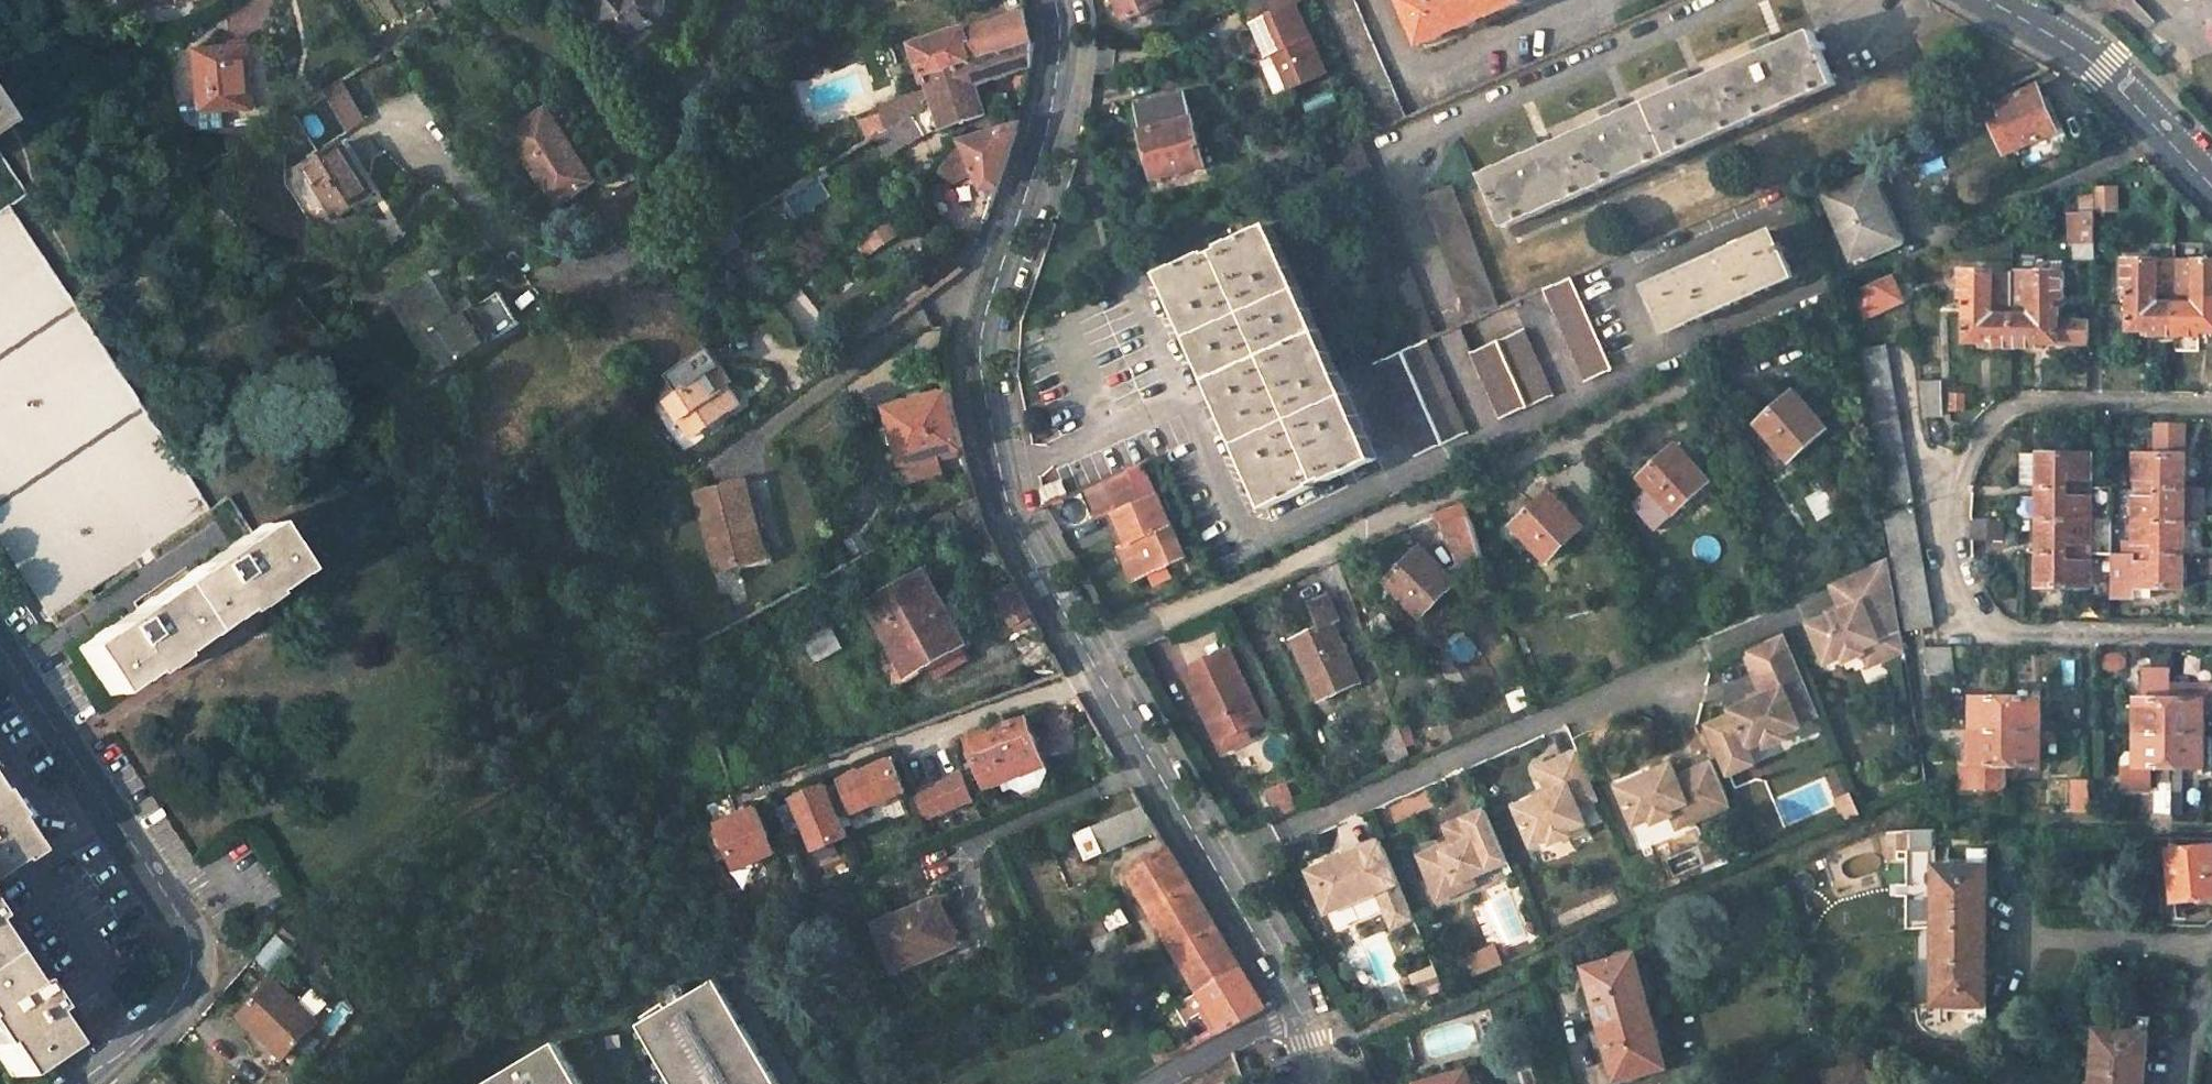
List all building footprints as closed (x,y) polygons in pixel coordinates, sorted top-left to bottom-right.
[(433,1),(443,18),(470,1),(469,0),(434,0),(433,1)] [(640,68),(672,44),(654,20),(659,15),(662,8),(662,0),(588,0),(640,68)] [(1131,29),(1171,12),(1166,0),(1119,0),(1131,29)] [(1271,11),(1266,0),(1248,0),(1241,3),(1250,21),(1271,11)] [(1294,3),(1301,0),(1266,0),(1271,11),(1250,21),(1269,66),(1261,70),(1272,94),(1324,71),(1294,3)] [(1406,117),(1354,0),(1317,0),(1375,130),(1406,117)] [(1424,43),(1523,0),(1406,0),(1424,43)] [(1026,9),(915,46),(924,75),(1032,40),(1026,9)] [(1835,85),(1813,34),(1789,44),(1784,32),(1764,41),(1769,53),(1692,86),(1687,74),(1667,82),(1672,94),(1622,116),(1616,104),(1597,112),(1602,124),(1539,151),(1534,139),(1513,148),(1518,160),(1482,176),(1504,227),(1835,85)] [(928,87),(933,101),(912,114),(923,131),(925,136),(943,130),(987,115),(986,114),(994,111),(984,82),(1028,67),(1032,40),(924,75),(928,87)] [(253,44),(197,48),(202,110),(257,106),(253,44)] [(328,96),(350,132),(368,122),(346,85),(328,96)] [(912,114),(933,101),(928,87),(879,104),(888,128),(912,114)] [(2045,99),(2041,88),(2007,100),(2012,114),(2016,125),(2004,129),(2012,152),(2015,150),(2017,157),(2026,153),(2031,167),(2065,154),(2057,129),(2063,127),(2052,96),(2045,99)] [(1998,89),(1930,119),(1936,134),(2004,104),(1998,89)] [(1185,98),(1139,112),(1144,132),(1191,118),(1185,98)] [(593,181),(546,110),(511,134),(558,205),(593,181)] [(888,128),(874,137),(887,153),(923,131),(912,114),(888,128)] [(2012,114),(2000,118),(2004,129),(2016,125),(2012,114)] [(1193,117),(1191,118),(1144,132),(1142,132),(1158,191),(1209,177),(1193,117)] [(991,203),(1017,127),(962,142),(958,143),(940,176),(955,186),(977,174),(991,203)] [(2057,129),(2065,154),(2072,152),(2063,127),(2057,129)] [(1404,349),(1433,336),(1361,136),(1331,149),(1404,349)] [(306,166),(339,218),(374,195),(342,145),(306,166)] [(1873,176),(1827,197),(1855,261),(1901,241),(1873,176)] [(1498,308),(1450,184),(1421,196),(1467,321),(1498,308)] [(42,616),(207,511),(7,207),(0,212),(0,551),(42,616)] [(2072,240),(2100,239),(2098,207),(2071,209),(2072,240)] [(736,222),(718,233),(728,249),(746,238),(736,222)] [(1213,250),(1162,272),(1266,508),(1316,486),(1313,480),(1326,474),(1329,480),(1375,459),(1391,496),(1535,432),(1524,408),(1552,395),(1521,328),(1469,352),(1457,326),(1433,336),(1404,349),(1339,377),(1272,224),(1226,244),(1229,249),(1216,256),(1213,250)] [(1668,333),(1795,278),(1774,232),(1647,288),(1668,333)] [(2128,304),(2155,304),(2155,259),(2125,258),(2124,282),(2128,283),(2128,304)] [(2175,259),(2155,259),(2155,304),(2174,304),(2175,259)] [(2197,259),(2175,259),(2174,304),(2196,305),(2197,259)] [(2211,305),(2211,259),(2197,259),(2196,305),(2211,305)] [(1989,314),(1990,271),(1957,271),(1957,300),(1962,300),(1962,313),(1989,314)] [(2010,271),(1990,271),(1989,314),(2009,314),(2010,271)] [(2031,271),(2010,271),(2009,314),(2031,314),(2031,271)] [(2061,296),(2061,272),(2031,271),(2031,314),(2056,315),(2056,296),(2061,296)] [(1899,296),(1889,273),(1853,289),(1863,312),(1899,296)] [(432,277),(395,300),(437,371),(519,322),(501,292),(457,318),(432,277)] [(1585,380),(1610,370),(1569,277),(1544,288),(1585,380)] [(2174,304),(2155,304),(2128,304),(2127,328),(2150,328),(2150,333),(2174,333),(2174,304)] [(2174,333),(2199,334),(2199,329),(2211,329),(2211,305),(2196,305),(2174,304),(2174,333)] [(2008,344),(2009,314),(1989,314),(1962,313),(1962,340),(1986,340),(1986,344),(2008,344)] [(2056,341),(2056,315),(2031,314),(2009,314),(2008,344),(2030,345),(2030,340),(2056,341)] [(2056,315),(2056,341),(2086,341),(2086,315),(2056,315)] [(1858,347),(1881,475),(1886,504),(1915,499),(1908,462),(1888,342),(1858,347)] [(722,387),(718,381),(711,371),(725,360),(714,343),(669,373),(682,390),(670,399),(682,417),(690,411),(703,430),(741,401),(729,383),(722,387)] [(725,360),(711,371),(718,381),(732,371),(725,360)] [(1943,382),(1918,382),(1923,417),(1945,416),(1943,382)] [(1790,461),(1828,430),(1795,390),(1760,421),(1777,440),(1774,443),(1790,461)] [(1964,411),(1963,394),(1951,394),(1951,411),(1964,411)] [(893,429),(861,438),(872,476),(963,452),(956,424),(952,410),(950,395),(889,410),(893,429)] [(690,411),(682,417),(695,436),(703,430),(690,411)] [(2156,454),(2186,453),(2185,423),(2156,424),(2156,454)] [(1712,482),(1676,443),(1642,476),(1653,488),(1634,507),(1658,532),(1712,482)] [(2039,483),(2039,452),(2019,452),(2019,483),(2039,483)] [(2089,484),(2089,453),(2039,452),(2039,483),(2089,484)] [(2134,453),(2134,475),(2158,475),(2158,485),(2186,485),(2186,471),(2186,453),(2156,454),(2134,453)] [(1127,542),(1141,574),(1182,557),(1154,493),(1134,501),(1122,472),(1101,481),(1111,505),(1127,542)] [(2158,485),(2158,475),(2134,475),(2134,485),(2158,485)] [(1837,505),(1849,497),(1837,477),(1825,484),(1837,505)] [(1111,505),(1101,481),(1077,492),(1086,515),(1111,505)] [(1044,505),(1068,495),(1062,482),(1041,490),(1044,505)] [(2089,484),(2039,483),(2039,518),(2088,519),(2089,484)] [(747,530),(754,528),(741,484),(694,497),(715,575),(757,563),(747,530)] [(2186,520),(2186,485),(2158,485),(2158,495),(2134,495),(2134,520),(2186,520)] [(2158,495),(2158,485),(2134,485),(2134,495),(2158,495)] [(1530,544),(1547,562),(1584,527),(1550,489),(1514,522),(1532,542),(1530,544)] [(1919,533),(1914,505),(1884,509),(1904,627),(1934,621),(1919,533)] [(1478,510),(1449,519),(1462,566),(1492,557),(1478,510)] [(2087,542),(2088,519),(2039,518),(2039,551),(2066,551),(2066,542),(2087,542)] [(2134,520),(2134,542),(2158,542),(2158,554),(2187,554),(2186,520),(2134,520)] [(1970,540),(2003,540),(2003,522),(1970,522),(1970,540)] [(754,528),(747,530),(757,563),(770,559),(762,526),(754,528)] [(257,530),(70,649),(101,696),(120,684),(258,594),(286,575),(257,530)] [(1127,542),(1119,545),(1133,577),(1141,574),(1127,542)] [(2087,552),(2087,542),(2066,542),(2066,551),(2066,561),(2076,561),(2076,552),(2087,552)] [(2158,542),(2134,542),(2134,549),(2134,553),(2147,553),(2158,554),(2158,542)] [(1455,586),(1421,548),(1385,580),(1381,575),(1367,588),(1388,611),(1400,601),(1417,619),(1455,586)] [(2066,551),(2039,551),(2038,583),(2087,585),(2088,561),(2076,561),(2066,561),(2066,551)] [(2158,554),(2147,553),(2147,563),(2158,563),(2158,554)] [(2187,554),(2158,554),(2158,563),(2147,563),(2135,563),(2135,585),(2187,585),(2187,554)] [(1899,646),(1882,558),(1841,576),(1852,602),(1838,608),(1808,623),(1823,658),(1839,652),(1841,656),(1862,648),(1876,642),(1882,654),(1899,646)] [(909,676),(964,646),(925,576),(871,607),(909,676)] [(1852,602),(1841,576),(1828,581),(1838,608),(1852,602)] [(1033,617),(1015,584),(996,594),(1014,627),(1033,617)] [(1309,603),(1320,627),(1291,640),(1320,701),(1358,682),(1331,623),(1337,620),(1326,595),(1309,603)] [(1747,671),(1791,652),(1781,631),(1739,649),(1747,671)] [(1876,642),(1862,648),(1868,661),(1882,654),(1876,642)] [(1926,675),(1952,675),(1952,649),(1926,649),(1926,675)] [(1812,701),(1791,652),(1747,671),(1758,694),(1726,708),(1728,713),(1744,748),(1745,748),(1760,741),(1762,745),(1782,736),(1780,732),(1797,724),(1795,721),(1791,711),(1812,701)] [(1192,668),(1210,707),(1202,711),(1220,745),(1232,738),(1260,724),(1223,653),(1192,668)] [(2137,730),(2171,731),(2171,698),(2171,670),(2147,669),(2146,697),(2138,697),(2137,730)] [(2009,695),(1975,693),(1974,726),(2008,727),(2009,695)] [(2042,695),(2009,695),(2008,727),(2041,727),(2042,695)] [(2205,699),(2171,698),(2171,731),(2204,732),(2205,699)] [(1817,712),(1812,701),(1791,711),(1795,721),(1817,712)] [(1744,748),(1728,713),(1703,723),(1724,773),(1750,759),(1745,748),(1744,748)] [(1028,717),(966,740),(984,787),(1046,765),(1028,717)] [(1397,723),(1377,730),(1389,761),(1408,753),(1397,723)] [(1974,726),(1973,760),(1973,785),(2007,785),(2008,761),(2008,727),(1974,726)] [(2041,727),(2008,727),(2008,761),(2041,762),(2041,727)] [(2171,731),(2137,730),(2136,763),(2122,763),(2121,787),(2150,788),(2150,765),(2170,765),(2171,731)] [(2204,732),(2171,731),(2170,765),(2170,785),(2183,785),(2183,764),(2203,765),(2204,732)] [(1232,738),(1220,745),(1225,754),(1237,748),(1232,738)] [(1568,827),(1585,819),(1579,805),(1599,796),(1578,749),(1539,767),(1548,791),(1518,805),(1535,842),(1548,836),(1550,840),(1570,831),(1568,827)] [(844,783),(830,789),(841,818),(856,812),(857,814),(909,793),(896,760),(843,781),(844,783)] [(1964,760),(1963,784),(1973,785),(1973,760),(1964,760)] [(1668,766),(1614,788),(1631,827),(1647,820),(1649,825),(1668,817),(1684,809),(1690,822),(1727,806),(1708,763),(1673,778),(1668,766)] [(963,773),(917,791),(928,818),(973,800),(963,773)] [(2088,776),(2070,775),(2069,807),(2088,808),(2088,776)] [(1280,785),(1259,794),(1271,823),(1292,814),(1280,785)] [(830,789),(829,787),(797,800),(798,802),(781,809),(791,833),(807,827),(817,852),(850,839),(841,818),(830,789)] [(2152,787),(2152,811),(2169,812),(2170,787),(2152,787)] [(778,853),(760,808),(720,823),(721,827),(707,832),(718,861),(733,856),(738,869),(778,853)] [(1085,859),(1157,829),(1145,808),(1076,836),(1085,859)] [(1486,809),(1446,827),(1454,847),(1443,851),(1437,848),(1419,856),(1437,899),(1460,889),(1457,882),(1471,876),(1508,861),(1486,809)] [(1684,809),(1668,817),(1673,829),(1690,822),(1684,809)] [(18,849),(4,829),(0,822),(0,861),(18,849)] [(2170,848),(2174,900),(2211,897),(2211,845),(2170,848)] [(1385,846),(1380,848),(1395,884),(1385,887),(1391,903),(1407,897),(1385,846)] [(1127,873),(1151,914),(1193,888),(1169,848),(1127,873)] [(1395,884),(1380,848),(1363,855),(1361,848),(1307,870),(1323,912),(1385,887),(1395,884)] [(1966,867),(1936,868),(1936,909),(1932,909),(1933,964),(1937,965),(1938,1006),(1969,1006),(1969,1022),(1987,1022),(1987,1000),(1977,1001),(1976,978),(1987,978),(1986,937),(1985,891),(1975,892),(1975,870),(1985,870),(1985,851),(1966,851),(1966,867)] [(1985,870),(1975,870),(1975,892),(1985,891),(1985,870)] [(1460,889),(1474,883),(1471,876),(1457,882),(1460,889)] [(1151,914),(1175,954),(1217,929),(1193,888),(1151,914)] [(903,966),(967,940),(954,911),(947,896),(884,923),(903,966)] [(1085,942),(1127,924),(1118,910),(1099,919),(1098,917),(1077,926),(1085,942)] [(1217,929),(1175,954),(1199,995),(1242,970),(1217,929)] [(300,950),(281,934),(260,959),(279,975),(300,950)] [(1635,956),(1587,970),(1596,1006),(1600,1005),(1610,1042),(1606,1043),(1617,1080),(1665,1067),(1635,956)] [(1242,970),(1199,995),(1182,1003),(1194,1024),(1211,1015),(1222,1034),(1266,1010),(1242,970)] [(1987,978),(1976,978),(1977,1001),(1987,1000),(1987,978)] [(45,1053),(20,1017),(28,1012),(7,980),(0,985),(0,984),(0,1083),(45,1053)] [(718,980),(642,1025),(677,1083),(780,1083),(718,980)] [(322,1025),(277,983),(249,1013),(244,1018),(291,1061),(322,1025)] [(2101,1029),(2098,1069),(2093,1068),(2091,1083),(2145,1083),(2146,1069),(2147,1060),(2137,1060),(2139,1036),(2149,1037),(2151,1017),(2132,1015),(2131,1032),(2101,1029)] [(2149,1037),(2139,1036),(2137,1060),(2147,1060),(2149,1037)] [(559,1044),(491,1083),(583,1083),(559,1044)] [(1150,1059),(1157,1070),(1169,1064),(1163,1052),(1150,1059)] [(1246,1062),(1238,1065),(1242,1076),(1251,1073),(1246,1062)] [(1834,1071),(1825,1073),(1828,1083),(1829,1083),(1837,1082),(1834,1071)] [(1426,1083),(1471,1083),(1468,1073),(1426,1083)] [(1513,1083),(1537,1083),(1537,1073),(1513,1073),(1513,1083)]
